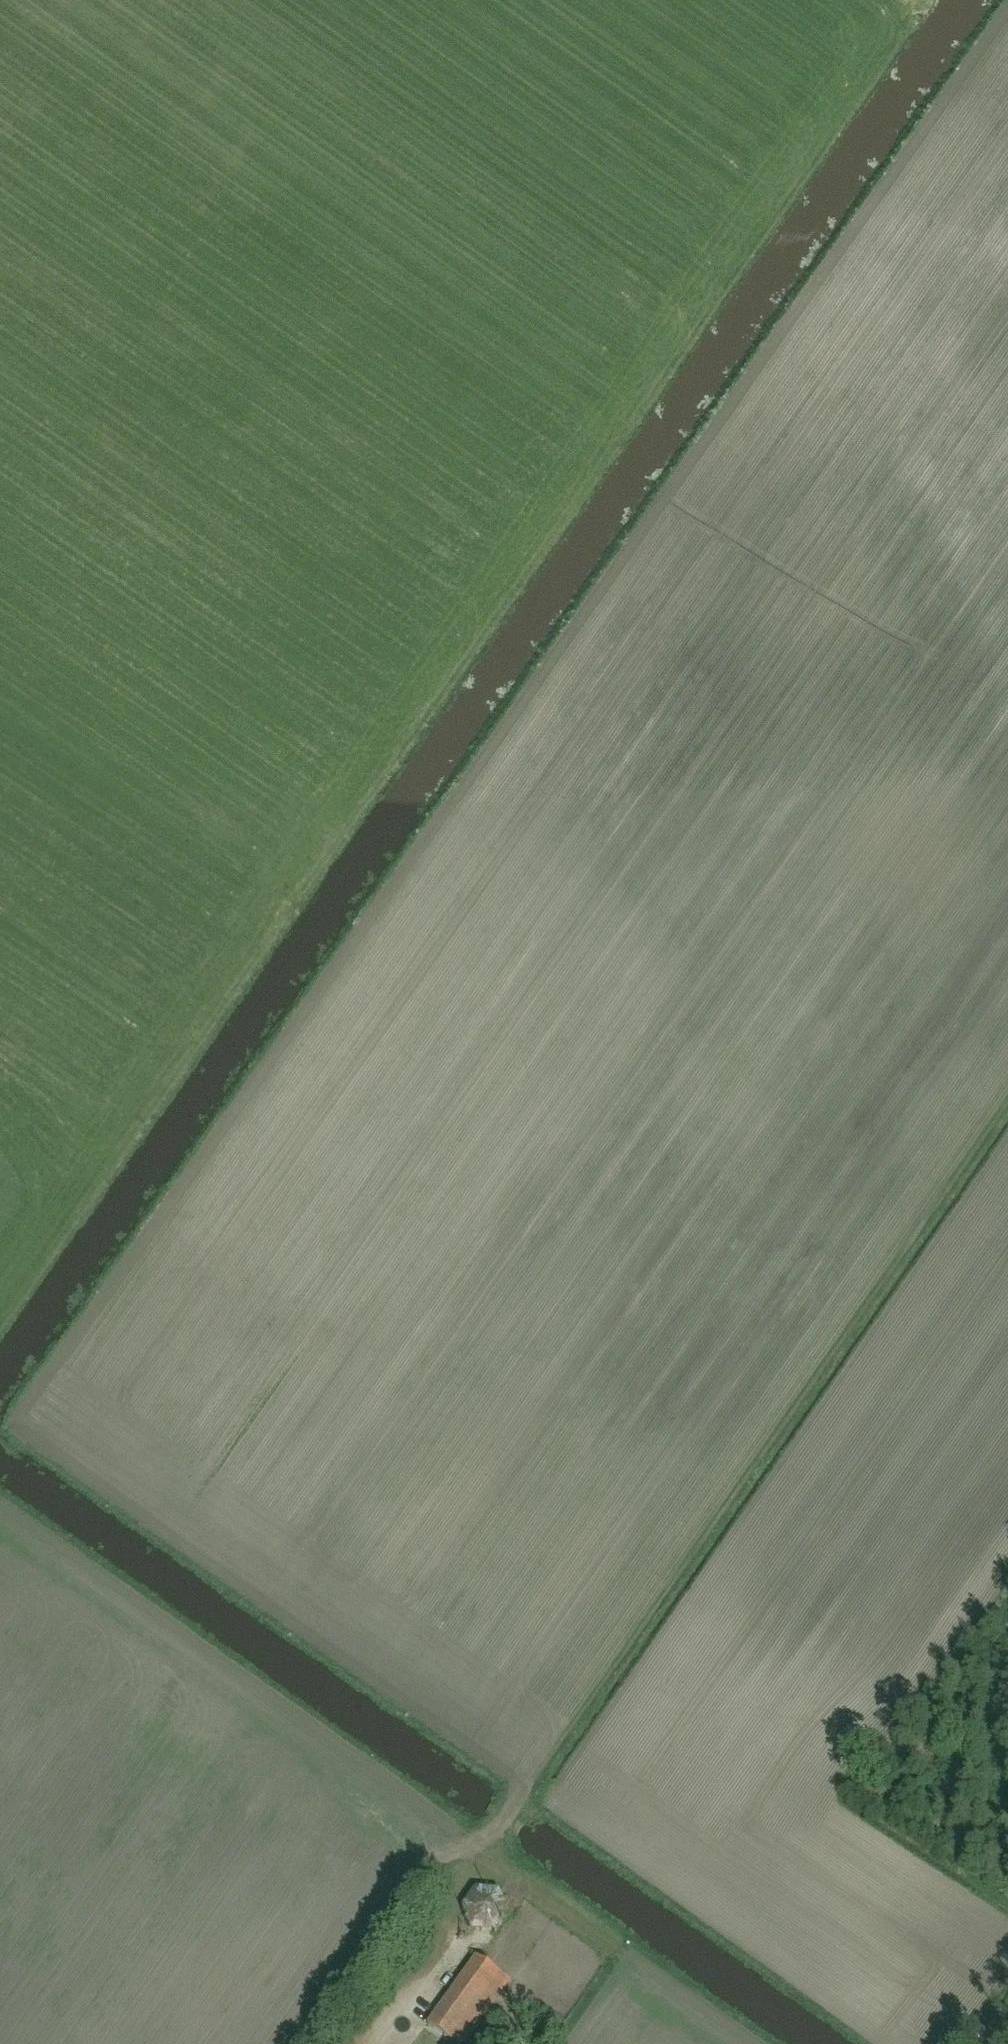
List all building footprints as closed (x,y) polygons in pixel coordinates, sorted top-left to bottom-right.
[(429,2026),(454,2043),(466,2043),(510,1982),(477,1958),(429,2026)]
